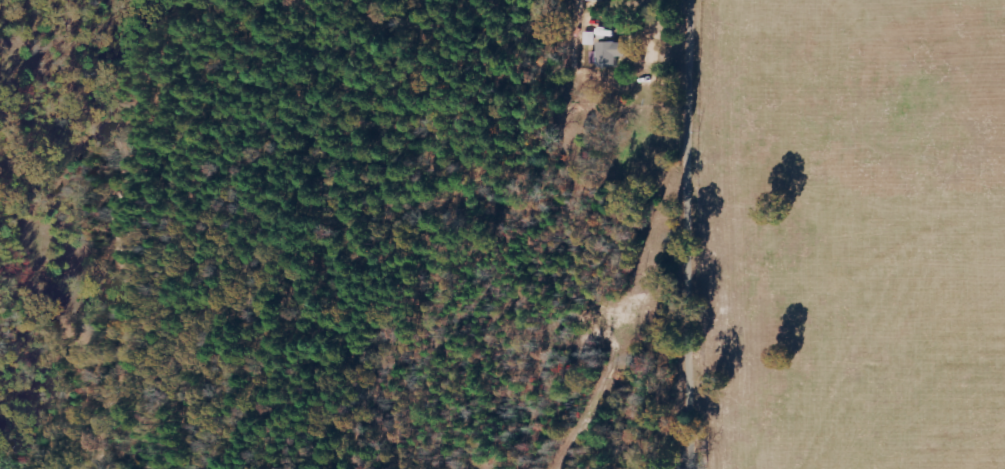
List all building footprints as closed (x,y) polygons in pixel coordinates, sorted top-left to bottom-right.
[(596,45),(596,33),(586,33),(585,45),(596,45)] [(599,52),(593,52),(593,70),(622,68),(622,59),(629,58),(628,42),(599,43),(599,52)]
